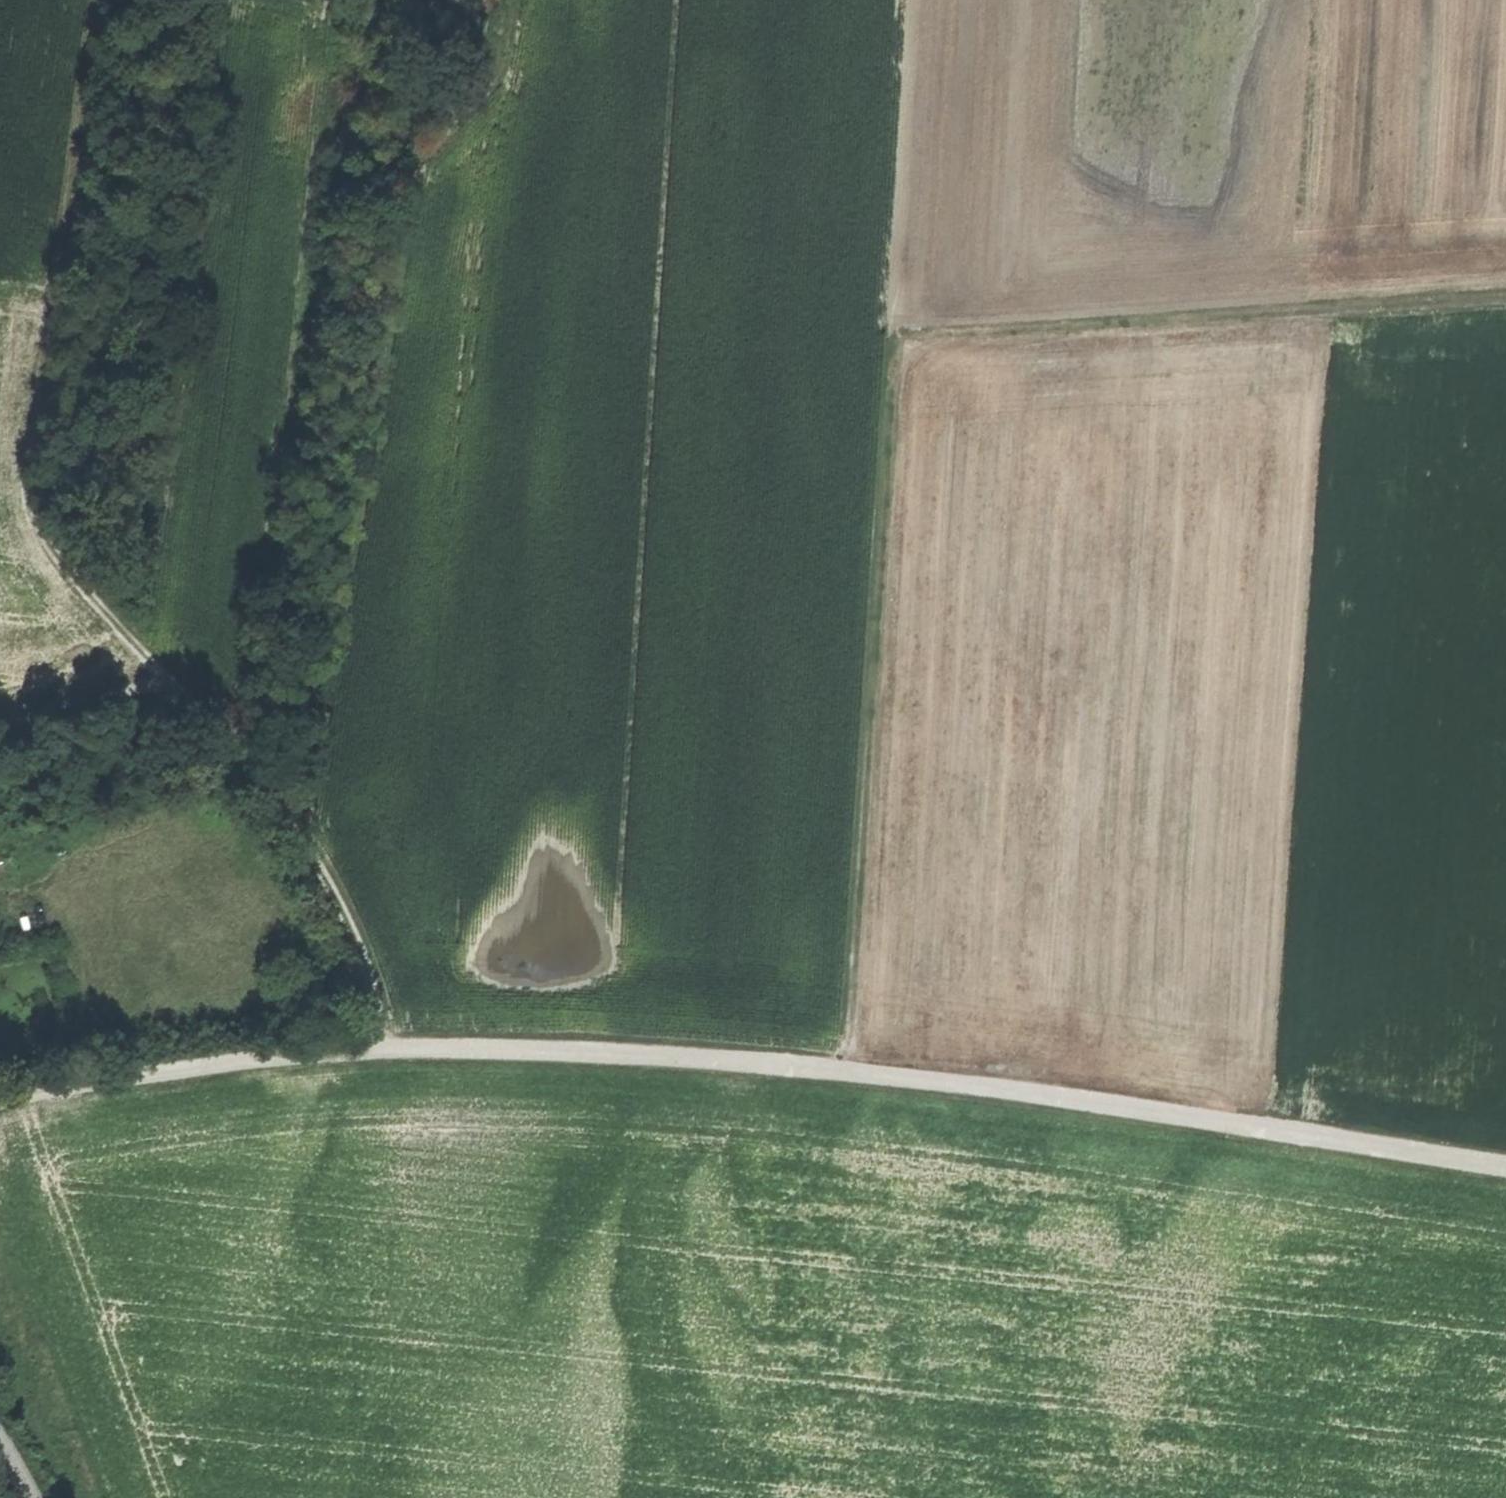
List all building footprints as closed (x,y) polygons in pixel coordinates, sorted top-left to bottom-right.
[(55,1043),(41,1046),(43,1058),(58,1055),(55,1043)]
